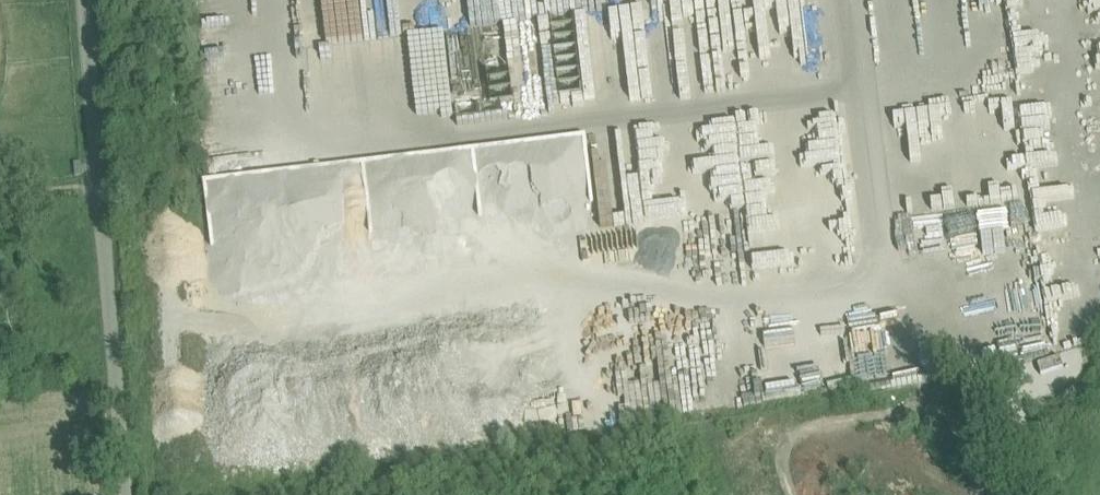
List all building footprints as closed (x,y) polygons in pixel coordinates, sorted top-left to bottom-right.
[(627,197),(627,192),(544,186),(545,180),(499,177),(488,183),(485,234),(502,235),(511,229),(526,230),(527,214),(543,203),(548,204),(547,225),(540,229),(550,230),(551,208),(572,209),(571,235),(590,222),(591,215),(601,216),(610,210),(626,211),(630,217),(637,213),(638,198),(627,197)] [(827,326),(767,336),(777,392),(813,385),(809,362),(793,364),(790,351),(816,347),(813,334),(828,331),(827,326)] [(947,373),(1037,358),(1035,346),(1045,345),(1043,330),(942,347),(947,373)] [(1064,356),(1042,364),(1045,374),(1067,366),(1064,356)]
